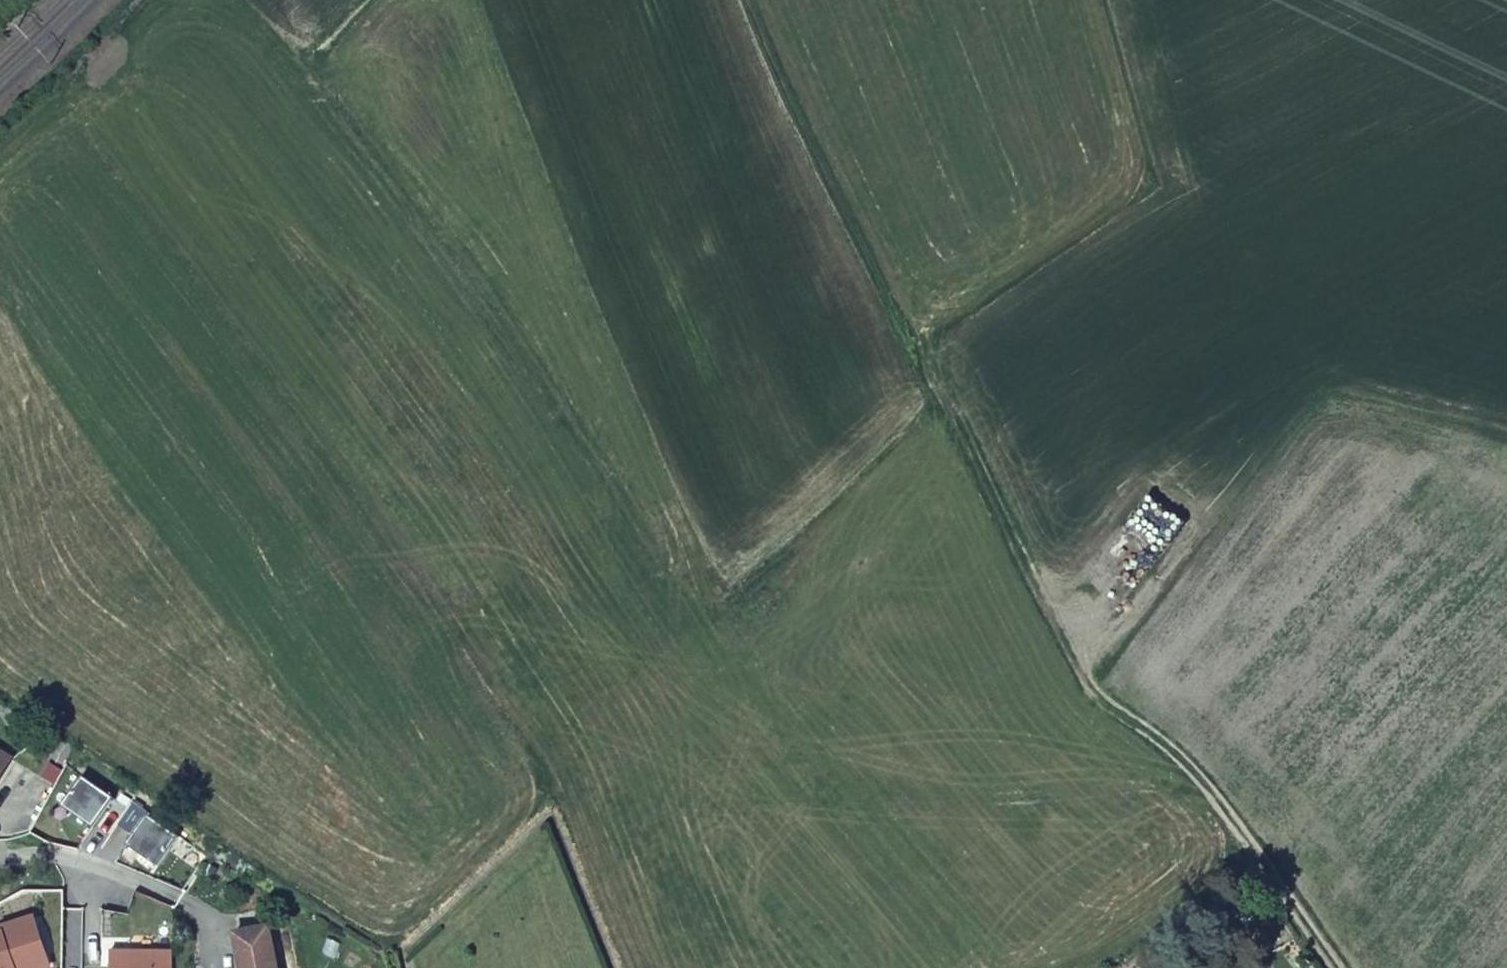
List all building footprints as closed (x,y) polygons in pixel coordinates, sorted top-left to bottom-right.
[(106,798),(75,776),(54,806),(85,828),(106,798)] [(125,836),(139,815),(122,803),(108,824),(125,836)] [(170,836),(139,815),(125,836),(119,844),(150,866),(170,836)] [(7,965),(38,954),(25,916),(0,925),(0,967),(8,967),(7,965)] [(263,927),(230,933),(237,967),(270,967),(263,927)] [(98,950),(98,967),(161,967),(161,950),(98,950)] [(7,965),(8,967),(32,967),(42,965),(38,954),(7,965)]
